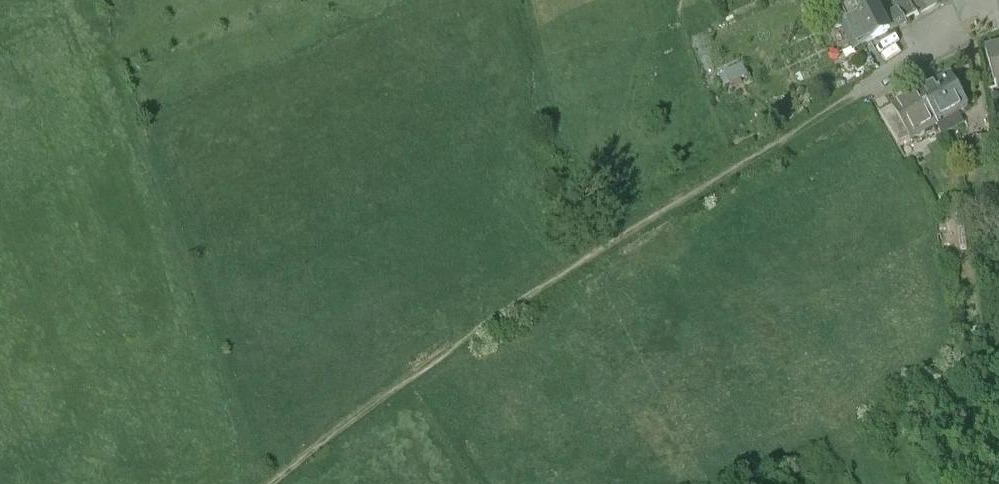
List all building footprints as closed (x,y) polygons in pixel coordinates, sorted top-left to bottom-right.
[(842,7),(850,4),(856,16),(876,3),(875,0),(839,0),(842,7)] [(893,1),(906,24),(939,6),(935,0),(894,0),(893,1)] [(876,3),(856,16),(858,20),(836,31),(839,39),(836,40),(839,46),(851,40),(857,53),(890,34),(876,3)] [(988,54),(997,90),(998,90),(998,52),(988,54)] [(743,69),(721,80),(727,91),(748,81),(743,69)] [(952,79),(921,96),(939,128),(959,117),(969,111),(952,79)] [(921,96),(893,112),(911,144),(938,128),(939,128),(921,96)] [(911,144),(893,112),(882,119),(900,150),(911,144)] [(939,128),(938,128),(944,139),(965,127),(959,117),(939,128)]
